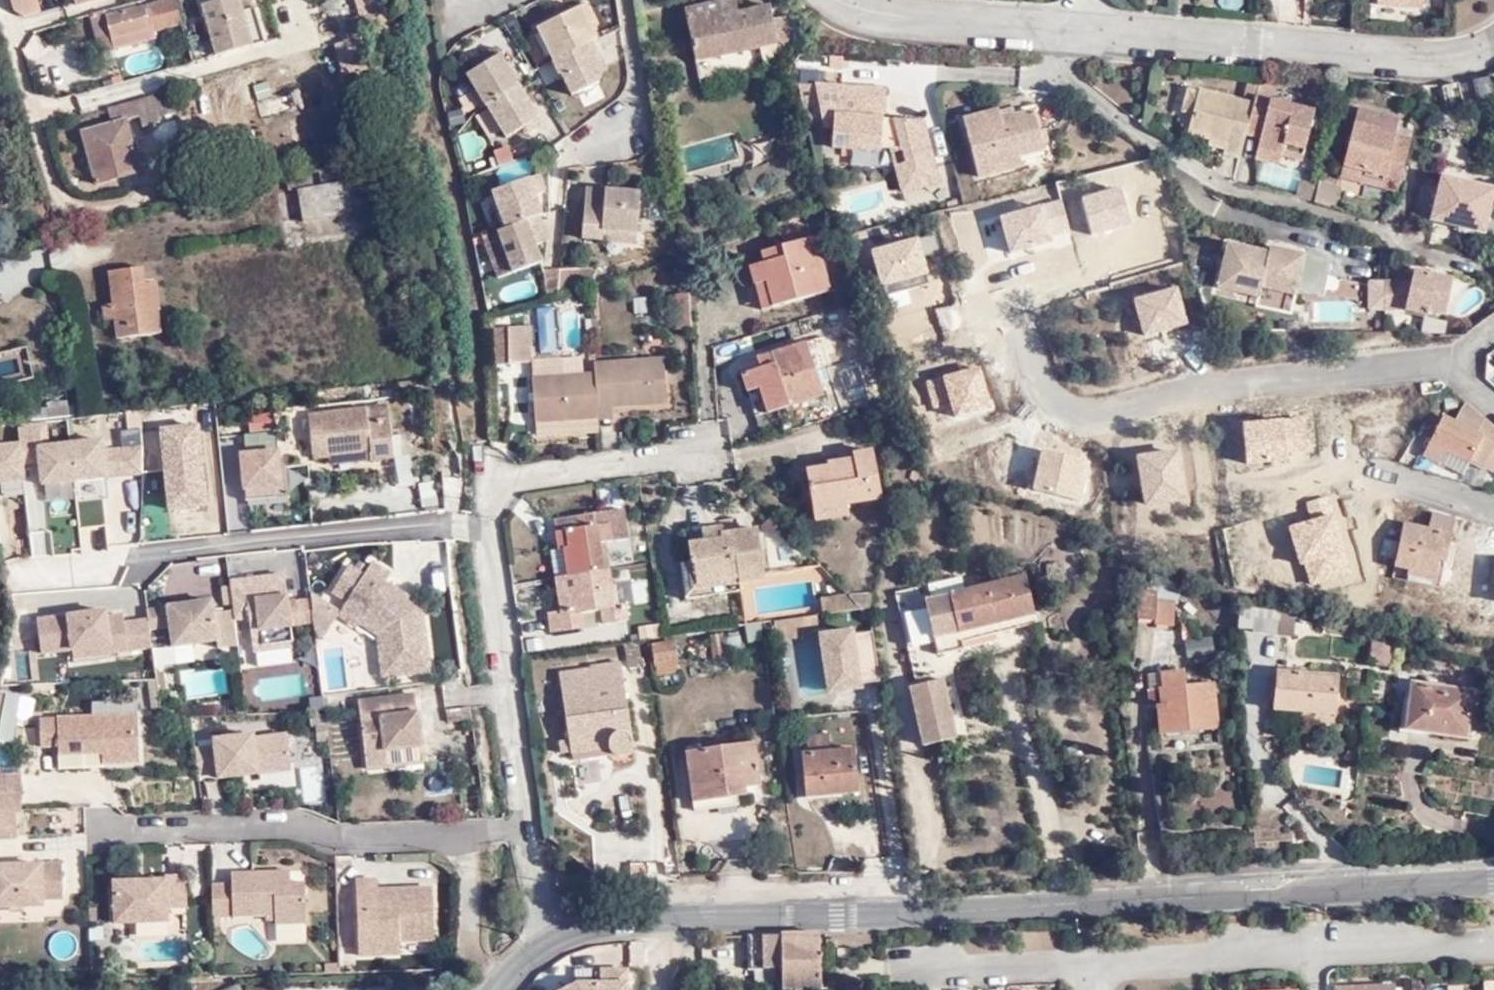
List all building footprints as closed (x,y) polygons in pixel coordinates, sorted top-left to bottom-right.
[(10,11),(26,19),(40,14),(36,0),(7,0),(10,11)] [(176,0),(164,0),(99,17),(109,57),(153,45),(150,33),(178,25),(182,25),(176,0)] [(236,0),(227,0),(204,7),(218,56),(251,46),(240,12),(236,0)] [(240,12),(254,8),(252,1),(254,0),(236,0),(240,12)] [(771,7),(740,14),(736,0),(727,0),(688,10),(699,61),(761,47),(766,70),(784,66),(779,43),(793,52),(795,34),(791,15),(774,19),(771,7)] [(600,25),(591,6),(544,28),(558,57),(554,60),(560,76),(564,74),(572,96),(597,85),(599,85),(600,84),(601,83),(603,81),(603,80),(604,78),(604,77),(605,75),(599,59),(604,57),(598,44),(604,42),(596,26),(600,25)] [(487,53),(476,59),(468,62),(474,78),(471,80),(483,102),(491,98),(504,122),(508,130),(527,120),(529,126),(543,118),(498,38),(485,45),(487,53)] [(472,50),(476,59),(487,53),(485,45),(472,50)] [(805,82),(799,60),(790,62),(797,82),(805,82)] [(1481,101),(1493,97),(1493,70),(1475,76),(1481,101)] [(1184,109),(1196,112),(1202,88),(1190,85),(1184,109)] [(1248,126),(1256,98),(1203,85),(1202,88),(1196,112),(1192,127),(1229,136),(1233,122),(1248,126)] [(840,120),(843,93),(803,90),(810,126),(825,127),(827,135),(835,136),(836,121),(840,120)] [(910,174),(937,168),(925,126),(884,124),(882,120),(883,115),(886,114),(887,95),(843,93),(840,120),(836,121),(835,136),(834,154),(884,156),(886,151),(904,152),(910,174)] [(504,122),(491,98),(483,102),(477,105),(490,129),(504,122)] [(1229,136),(1192,127),(1191,131),(1213,137),(1211,142),(1228,146),(1227,151),(1244,155),(1252,124),(1259,100),(1259,99),(1256,98),(1248,126),(1233,122),(1229,136)] [(135,104),(139,118),(142,128),(159,122),(152,100),(135,104)] [(1262,148),(1285,155),(1305,160),(1316,114),(1259,100),(1252,124),(1266,127),(1262,148)] [(125,122),(139,118),(135,104),(108,112),(111,126),(125,122)] [(1015,107),(1000,111),(1004,123),(1018,118),(1015,107)] [(1402,185),(1411,148),(1397,145),(1400,132),(1404,119),(1360,108),(1347,165),(1371,171),(1369,177),(1402,185)] [(1004,123),(1000,111),(965,123),(982,179),(1026,167),(1024,157),(1047,150),(1035,112),(1018,118),(1004,123)] [(125,122),(111,126),(84,135),(100,186),(141,174),(125,122)] [(1414,135),(1400,132),(1397,145),(1411,148),(1414,135)] [(493,151),(497,166),(513,162),(509,146),(493,151)] [(1281,167),(1285,155),(1262,148),(1258,160),(1281,167)] [(1400,194),(1402,185),(1369,177),(1371,171),(1347,165),(1344,181),(1364,185),(1400,194)] [(941,185),(937,168),(910,174),(900,176),(905,194),(941,185)] [(507,224),(499,227),(504,242),(514,269),(541,259),(536,244),(548,238),(539,214),(545,211),(538,190),(547,186),(541,170),(495,187),(507,224)] [(1445,179),(1437,207),(1437,211),(1482,222),(1493,180),(1447,170),(1445,179)] [(1426,204),(1437,207),(1445,179),(1432,176),(1426,204)] [(1296,201),(1315,208),(1316,207),(1321,188),(1301,182),(1296,201)] [(364,197),(362,184),(300,195),(305,227),(356,218),(353,199),(364,197)] [(605,230),(625,233),(638,234),(643,193),(609,188),(608,197),(589,194),(583,237),(603,240),(605,230)] [(1340,193),(1321,188),(1316,207),(1315,208),(1336,212),(1340,193)] [(504,242),(499,227),(484,232),(498,274),(514,269),(504,242)] [(624,243),(625,233),(605,230),(603,240),(624,243)] [(625,233),(624,243),(637,245),(638,234),(625,233)] [(828,288),(814,237),(760,251),(762,260),(745,266),(758,309),(828,288)] [(1275,248),(1235,242),(1228,285),(1268,292),(1270,283),(1302,289),(1307,250),(1278,244),(1275,248)] [(1357,302),(1370,304),(1373,284),(1328,278),(1331,260),(1314,258),(1306,312),(1354,319),(1357,302)] [(548,297),(556,295),(560,264),(543,265),(548,297)] [(148,287),(145,271),(111,275),(115,308),(104,310),(106,326),(116,324),(120,344),(166,339),(162,318),(166,316),(161,286),(148,287)] [(1383,281),(1382,308),(1427,315),(1428,312),(1445,316),(1452,281),(1414,271),(1412,282),(1383,281)] [(698,323),(692,285),(680,288),(686,325),(698,323)] [(560,306),(544,308),(547,353),(564,351),(560,306)] [(538,359),(535,328),(517,330),(520,360),(538,359)] [(520,360),(517,330),(499,331),(501,361),(520,360)] [(838,389),(819,335),(781,348),(785,360),(755,370),(769,412),(838,389)] [(31,368),(25,349),(0,357),(0,378),(31,368)] [(545,422),(574,421),(621,417),(619,404),(672,401),(669,357),(601,363),(602,374),(569,375),(542,378),(545,422)] [(540,365),(542,378),(569,375),(569,363),(540,365)] [(1462,408),(1487,419),(1478,411),(1467,400),(1462,408)] [(1427,453),(1471,472),(1476,460),(1489,464),(1492,456),(1493,451),(1493,437),(1481,432),(1487,419),(1462,408),(1457,419),(1445,413),(1427,453)] [(400,410),(377,413),(379,425),(401,422),(400,410)] [(378,454),(379,463),(406,460),(401,422),(379,425),(377,413),(320,420),(324,459),(324,460),(341,458),(378,454)] [(1493,437),(1493,425),(1487,419),(1481,432),(1493,437)] [(574,432),(574,421),(545,422),(546,434),(574,432)] [(28,481),(26,465),(43,463),(46,485),(110,478),(107,450),(106,441),(45,447),(43,423),(21,425),(24,445),(2,447),(0,428),(0,484),(28,481)] [(156,429),(161,513),(207,510),(202,426),(156,429)] [(1313,464),(1298,426),(1246,446),(1263,486),(1313,464)] [(821,497),(854,493),(891,486),(885,439),(864,441),(866,456),(815,462),(821,497)] [(151,473),(152,445),(121,449),(124,476),(151,473)] [(110,478),(124,476),(121,449),(107,450),(110,478)] [(342,467),(379,463),(378,454),(341,458),(342,467)] [(454,476),(418,479),(421,508),(457,504),(454,476)] [(241,502),(313,493),(312,477),(276,480),(271,478),(238,481),(241,502)] [(1331,484),(1317,485),(1319,529),(1333,528),(1331,484)] [(50,490),(53,515),(73,513),(70,488),(50,490)] [(856,507),(854,493),(821,497),(823,511),(856,507)] [(638,537),(633,505),(566,514),(570,546),(577,545),(582,573),(566,575),(571,608),(559,611),(561,629),(588,625),(586,606),(597,604),(599,612),(609,611),(612,622),(636,619),(634,601),(627,602),(623,582),(619,582),(616,553),(610,553),(609,541),(638,537)] [(1438,569),(1444,545),(1452,546),(1457,515),(1437,511),(1433,526),(1407,522),(1399,562),(1438,569)] [(90,546),(108,542),(104,523),(86,528),(90,546)] [(751,577),(752,582),(778,577),(771,526),(735,529),(734,523),(710,527),(712,539),(700,542),(702,560),(706,583),(751,577)] [(35,531),(37,549),(54,546),(51,529),(35,531)] [(338,545),(315,547),(319,576),(327,575),(325,556),(339,554),(338,545)] [(566,575),(582,573),(577,545),(570,546),(563,547),(566,575)] [(753,589),(752,582),(751,577),(706,583),(702,560),(691,562),(696,596),(753,589)] [(365,588),(358,597),(351,608),(349,613),(367,625),(371,622),(377,627),(390,635),(436,635),(434,606),(424,610),(411,602),(416,594),(396,582),(401,574),(382,561),(374,573),(365,588)] [(342,590),(358,597),(365,588),(374,573),(359,564),(358,566),(342,590)] [(294,570),(239,578),(240,584),(244,619),(259,618),(263,652),(304,646),(301,625),(324,622),(321,595),(298,598),(294,570)] [(1035,612),(1028,579),(926,596),(935,649),(963,646),(961,627),(1035,612)] [(916,675),(938,669),(935,649),(926,596),(923,581),(896,587),(916,675)] [(831,593),(833,611),(876,604),(861,587),(831,593)] [(324,622),(325,635),(334,636),(349,613),(351,608),(321,590),(321,595),(324,622)] [(1141,616),(1157,618),(1158,600),(1158,592),(1142,592),(1141,616)] [(434,606),(416,594),(411,602),(424,610),(434,606)] [(226,645),(245,644),(242,609),(222,611),(221,598),(177,602),(181,642),(225,638),(226,645)] [(1176,602),(1158,600),(1157,618),(1157,622),(1176,622),(1176,602)] [(1242,619),(1258,620),(1258,613),(1259,604),(1245,602),(1242,619)] [(1258,613),(1280,616),(1282,606),(1259,604),(1258,613)] [(1280,616),(1279,630),(1298,631),(1300,613),(1282,606),(1280,616)] [(68,649),(70,661),(107,656),(107,652),(153,646),(150,617),(120,620),(119,613),(102,615),(101,610),(33,619),(38,653),(68,649)] [(961,627),(963,646),(1039,633),(1035,612),(961,627)] [(824,613),(810,614),(811,625),(825,623),(824,613)] [(1279,630),(1280,616),(1258,613),(1258,620),(1257,628),(1279,630)] [(811,625),(810,614),(782,619),(784,634),(797,632),(811,631),(811,625)] [(864,692),(863,678),(876,677),(872,631),(821,635),(826,695),(864,692)] [(687,633),(664,637),(671,675),(690,673),(688,657),(692,657),(687,633)] [(436,635),(390,635),(393,676),(440,672),(436,635)] [(1184,638),(1186,656),(1214,654),(1213,636),(1184,638)] [(1392,645),(1376,643),(1375,650),(1391,652),(1392,645)] [(156,649),(156,665),(193,665),(193,649),(156,649)] [(1391,652),(1375,650),(1373,665),(1389,667),(1391,652)] [(615,731),(617,742),(625,747),(638,745),(643,740),(631,660),(604,665),(606,682),(571,687),(579,735),(615,731)] [(1163,730),(1223,726),(1218,678),(1190,681),(1187,665),(1163,668),(1165,682),(1160,683),(1161,701),(1159,701),(1163,730)] [(1153,702),(1159,701),(1161,701),(1160,683),(1165,682),(1163,668),(1152,669),(1154,685),(1151,686),(1153,702)] [(1337,711),(1342,676),(1280,670),(1277,704),(1337,711)] [(923,741),(958,733),(945,674),(909,683),(923,741)] [(1472,736),(1475,689),(1412,686),(1409,732),(1472,736)] [(424,695),(368,702),(373,765),(395,762),(394,751),(429,747),(428,728),(423,729),(422,723),(427,723),(424,695)] [(449,725),(471,720),(468,707),(446,712),(449,725)] [(47,752),(65,751),(65,760),(109,758),(109,769),(145,767),(143,719),(64,722),(64,724),(46,725),(47,752)] [(581,746),(617,742),(615,731),(579,735),(581,746)] [(859,794),(857,750),(832,752),(831,734),(809,735),(809,752),(810,764),(804,764),(806,797),(840,795),(859,794)] [(775,779),(771,735),(699,744),(705,797),(758,793),(758,782),(775,779)] [(222,751),(202,753),(205,779),(224,775),(226,781),(248,779),(247,773),(296,767),(294,739),(262,742),(261,736),(221,741),(222,751)] [(373,765),(374,770),(431,766),(429,747),(394,751),(395,762),(373,765)] [(20,809),(20,807),(25,806),(25,770),(0,771),(0,810),(20,809)] [(310,776),(312,795),(325,794),(323,774),(310,776)] [(21,834),(20,809),(0,810),(0,834),(21,834)] [(0,864),(0,904),(47,902),(47,896),(66,896),(66,862),(0,864)] [(237,883),(217,884),(218,915),(269,914),(271,924),(311,925),(308,871),(237,873),(237,883)] [(168,880),(119,880),(120,923),(171,922),(171,909),(193,908),(191,874),(169,875),(168,880)] [(384,944),(384,961),(408,962),(408,948),(442,947),(442,894),(403,896),(403,913),(386,913),(385,896),(385,885),(363,885),(366,944),(384,944)] [(403,896),(385,896),(386,913),(403,913),(403,896)] [(823,935),(753,938),(754,968),(787,967),(787,989),(823,987),(824,963),(832,961),(833,951),(824,951),(823,935)] [(367,962),(384,961),(384,944),(366,944),(367,962)] [(555,989),(619,989),(624,988),(624,967),(597,967),(597,980),(574,979),(555,989)] [(1486,976),(1486,989),(1493,989),(1493,976),(1486,976)] [(1394,980),(1335,983),(1335,989),(1395,989),(1394,980)]
